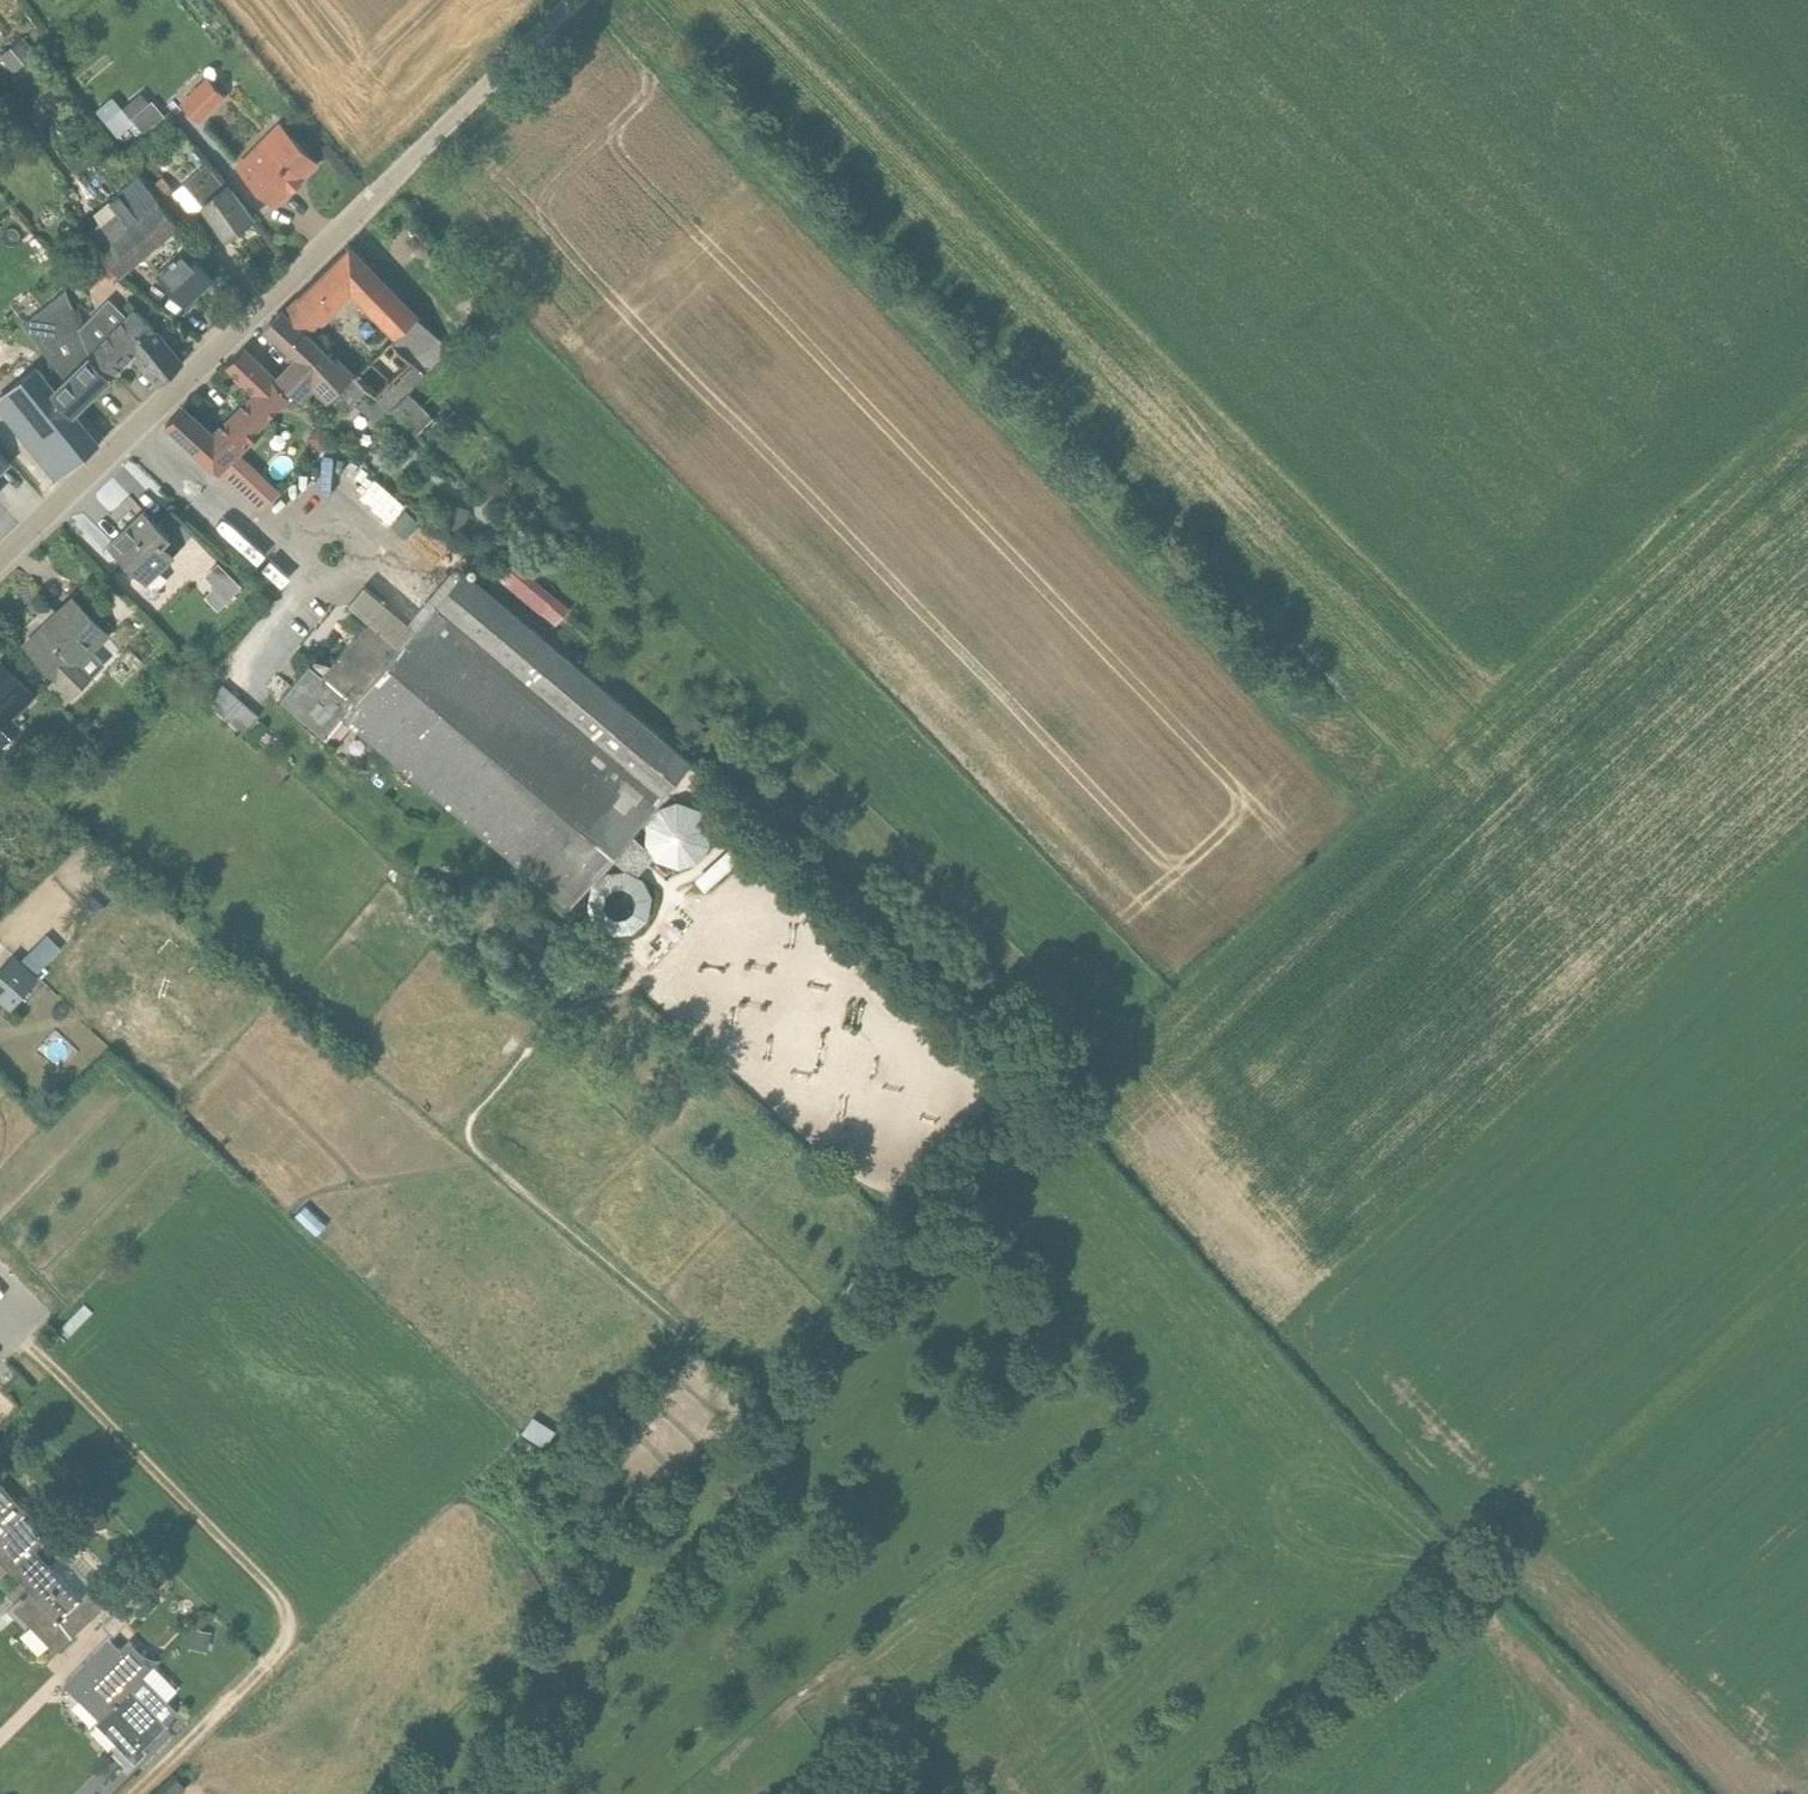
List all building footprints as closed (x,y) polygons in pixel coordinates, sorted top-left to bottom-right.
[(0,55),(0,63),(9,75),(36,54),(23,37),(0,55)] [(207,78),(182,103),(200,122),(226,97),(207,78)] [(144,134),(165,116),(151,101),(130,119),(144,134)] [(317,163),(300,146),(278,123),(238,164),(276,203),(317,163)] [(253,217),(228,183),(226,184),(215,172),(193,192),(201,202),(226,236),(253,217)] [(104,254),(118,271),(122,275),(145,256),(180,224),(151,190),(139,175),(94,214),(117,243),(104,254)] [(151,190),(180,224),(193,213),(164,179),(151,190)] [(103,284),(118,271),(104,254),(93,243),(80,256),(103,284)] [(392,334),(352,373),(368,388),(417,435),(436,416),(409,392),(451,349),(419,314),(418,315),(350,245),(282,310),(308,335),(322,320),(323,321),(352,293),(392,334)] [(187,249),(160,273),(186,301),(213,276),(187,249)] [(91,351),(80,324),(66,290),(24,324),(48,354),(50,363),(58,367),(66,377),(56,387),(41,367),(39,369),(25,352),(0,372),(0,402),(0,401),(56,473),(73,460),(76,464),(100,444),(73,411),(110,374),(90,354),(91,351)] [(80,324),(91,351),(90,354),(110,374),(133,351),(162,382),(182,363),(132,310),(128,315),(108,296),(80,324)] [(328,401),(331,398),(346,413),(368,388),(352,373),(336,358),(334,359),(308,335),(282,310),(266,326),(294,356),(277,376),(301,399),(314,386),(328,401)] [(261,427),(291,396),(244,347),(228,363),(258,393),(215,436),(183,406),(166,423),(206,463),(214,471),(217,469),(220,473),(264,430),(261,427)] [(332,438),(320,425),(308,436),(320,449),(332,438)] [(10,463),(0,452),(0,473),(10,463)] [(471,510),(452,503),(444,526),(463,533),(471,510)] [(406,509),(391,526),(405,539),(420,522),(406,509)] [(171,537),(161,528),(145,510),(111,544),(149,583),(177,555),(165,544),(171,537)] [(498,576),(542,613),(554,600),(508,563),(498,576)] [(226,601),(241,586),(223,568),(208,583),(226,601)] [(368,619),(332,663),(316,659),(313,663),(312,662),(283,697),(328,736),(344,715),(570,905),(692,759),(464,570),(458,577),(452,571),(409,621),(366,585),(350,604),(368,619)] [(542,613),(557,625),(569,610),(554,598),(554,600),(542,613)] [(109,636),(89,618),(73,600),(28,644),(58,675),(48,685),(66,702),(105,664),(92,652),(109,636)] [(3,742),(21,725),(8,712),(18,701),(24,707),(38,693),(7,663),(0,670),(0,739),(3,742)] [(712,890),(742,860),(732,850),(702,879),(712,890)] [(38,974),(15,954),(0,970),(0,1000),(10,1009),(40,976),(38,974)] [(34,1548),(48,1534),(1,1484),(0,1484),(0,1557),(12,1569),(34,1548)] [(104,1506),(84,1509),(87,1530),(107,1527),(104,1506)] [(56,1651),(103,1607),(88,1592),(82,1599),(34,1548),(12,1569),(38,1597),(21,1613),(56,1651)] [(145,1563),(135,1573),(143,1581),(153,1571),(145,1563)] [(140,1588),(105,1625),(115,1635),(137,1611),(143,1616),(155,1602),(140,1588)] [(189,1647),(208,1651),(212,1631),(194,1627),(189,1647)] [(64,1683),(100,1719),(142,1677),(161,1658),(153,1657),(150,1656),(146,1654),(142,1651),(136,1647),(130,1641),(121,1650),(109,1638),(64,1683)] [(100,1719),(96,1723),(136,1763),(147,1752),(144,1749),(179,1714),(142,1677),(100,1719)]
